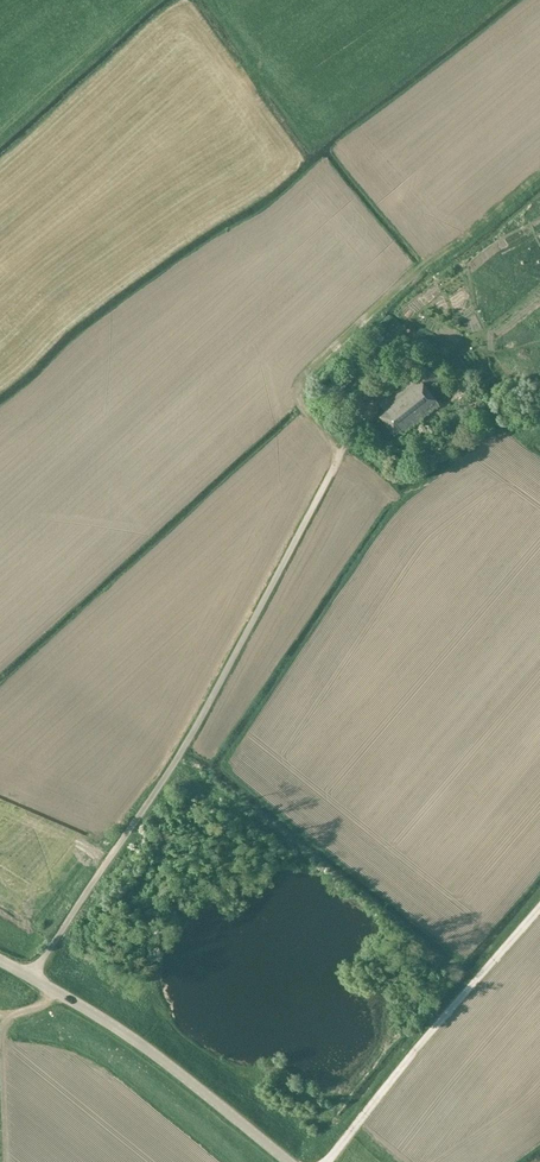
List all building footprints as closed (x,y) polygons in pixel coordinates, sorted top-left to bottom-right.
[(379,416),(394,436),(401,431),(403,434),(440,405),(426,387),(436,379),(426,367),(379,404),(385,411),(379,416)] [(365,395),(369,398),(373,397),(377,394),(377,391),(375,387),(373,385),(369,385),(366,388),(364,391),(365,395)]
